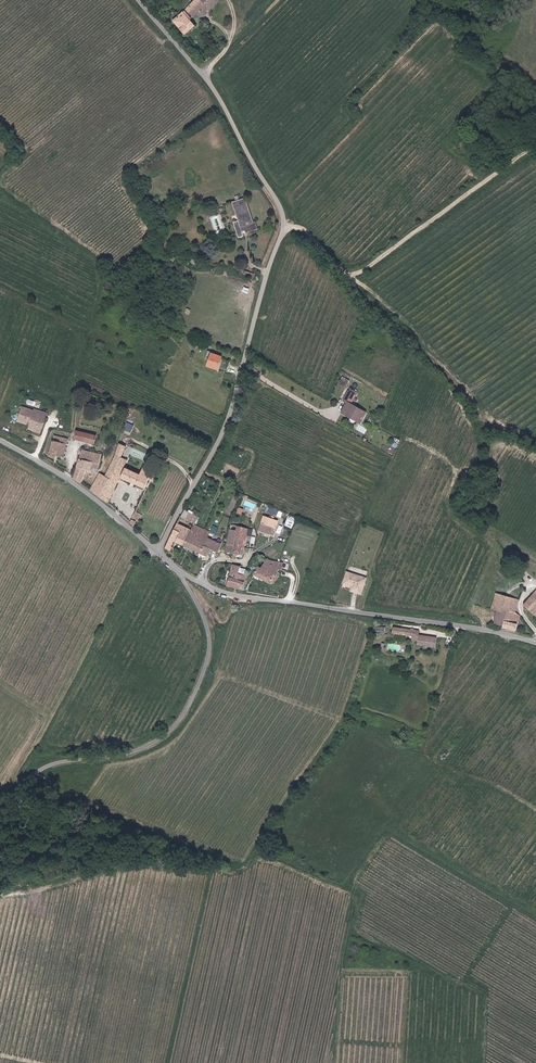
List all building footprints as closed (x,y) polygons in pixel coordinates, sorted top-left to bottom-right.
[(173,21),(188,36),(199,25),(193,20),(198,15),(202,19),(222,0),(195,0),(173,21)] [(255,222),(247,198),(234,202),(241,221),(235,222),(241,239),(246,237),(245,232),(248,231),(249,233),(261,229),(258,221),(255,222)] [(200,347),(201,342),(190,338),(189,343),(200,347)] [(219,369),(224,356),(213,353),(209,366),(219,369)] [(344,412),(363,422),(368,413),(353,404),(358,396),(351,391),(347,398),(350,400),(344,412)] [(19,409),(14,425),(23,428),(24,423),(28,424),(26,427),(32,429),(30,434),(30,435),(37,437),(42,421),(35,419),(37,413),(31,412),(31,413),(19,409)] [(80,431),(78,439),(97,444),(99,436),(80,431)] [(65,456),(70,439),(56,435),(51,454),(53,455),(53,456),(56,457),(56,456),(60,457),(60,455),(65,456)] [(110,503),(129,460),(123,457),(128,447),(122,443),(117,455),(107,476),(101,473),(92,490),(110,503)] [(100,468),(103,455),(84,450),(77,478),(76,479),(82,483),(87,469),(94,470),(95,467),(100,468)] [(143,474),(128,467),(124,477),(147,487),(155,470),(146,466),(143,474)] [(265,505),(263,510),(282,515),(283,510),(265,505)] [(185,509),(182,518),(197,523),(200,514),(185,509)] [(279,520),(265,515),(260,530),(274,535),(279,520)] [(293,528),(296,517),(288,515),(285,525),(293,528)] [(179,523),(167,548),(173,551),(178,541),(210,556),(214,549),(220,552),(224,543),(210,537),(212,532),(196,524),(193,529),(179,523)] [(254,529),(232,525),(229,544),(237,545),(236,553),(235,553),(234,557),(243,559),(245,555),(246,547),(251,547),(254,529)] [(289,570),(290,564),(273,561),(270,559),(265,568),(262,567),(257,575),(274,583),(277,574),(279,575),(281,569),(284,570),(289,570)] [(243,566),(235,564),(231,576),(232,577),(230,585),(245,589),(249,575),(241,573),(243,566)] [(363,591),(368,576),(350,571),(345,585),(363,591)] [(520,630),(523,616),(518,613),(521,599),(497,594),(494,609),(500,610),(497,623),(507,625),(506,627),(520,630)] [(535,615),(535,594),(526,606),(535,615)] [(387,627),(375,625),(374,633),(386,635),(387,627)] [(415,635),(414,639),(420,640),(421,636),(421,634),(422,629),(396,626),(395,632),(415,635)] [(421,636),(420,640),(420,643),(438,646),(439,637),(430,636),(430,637),(421,636)]
